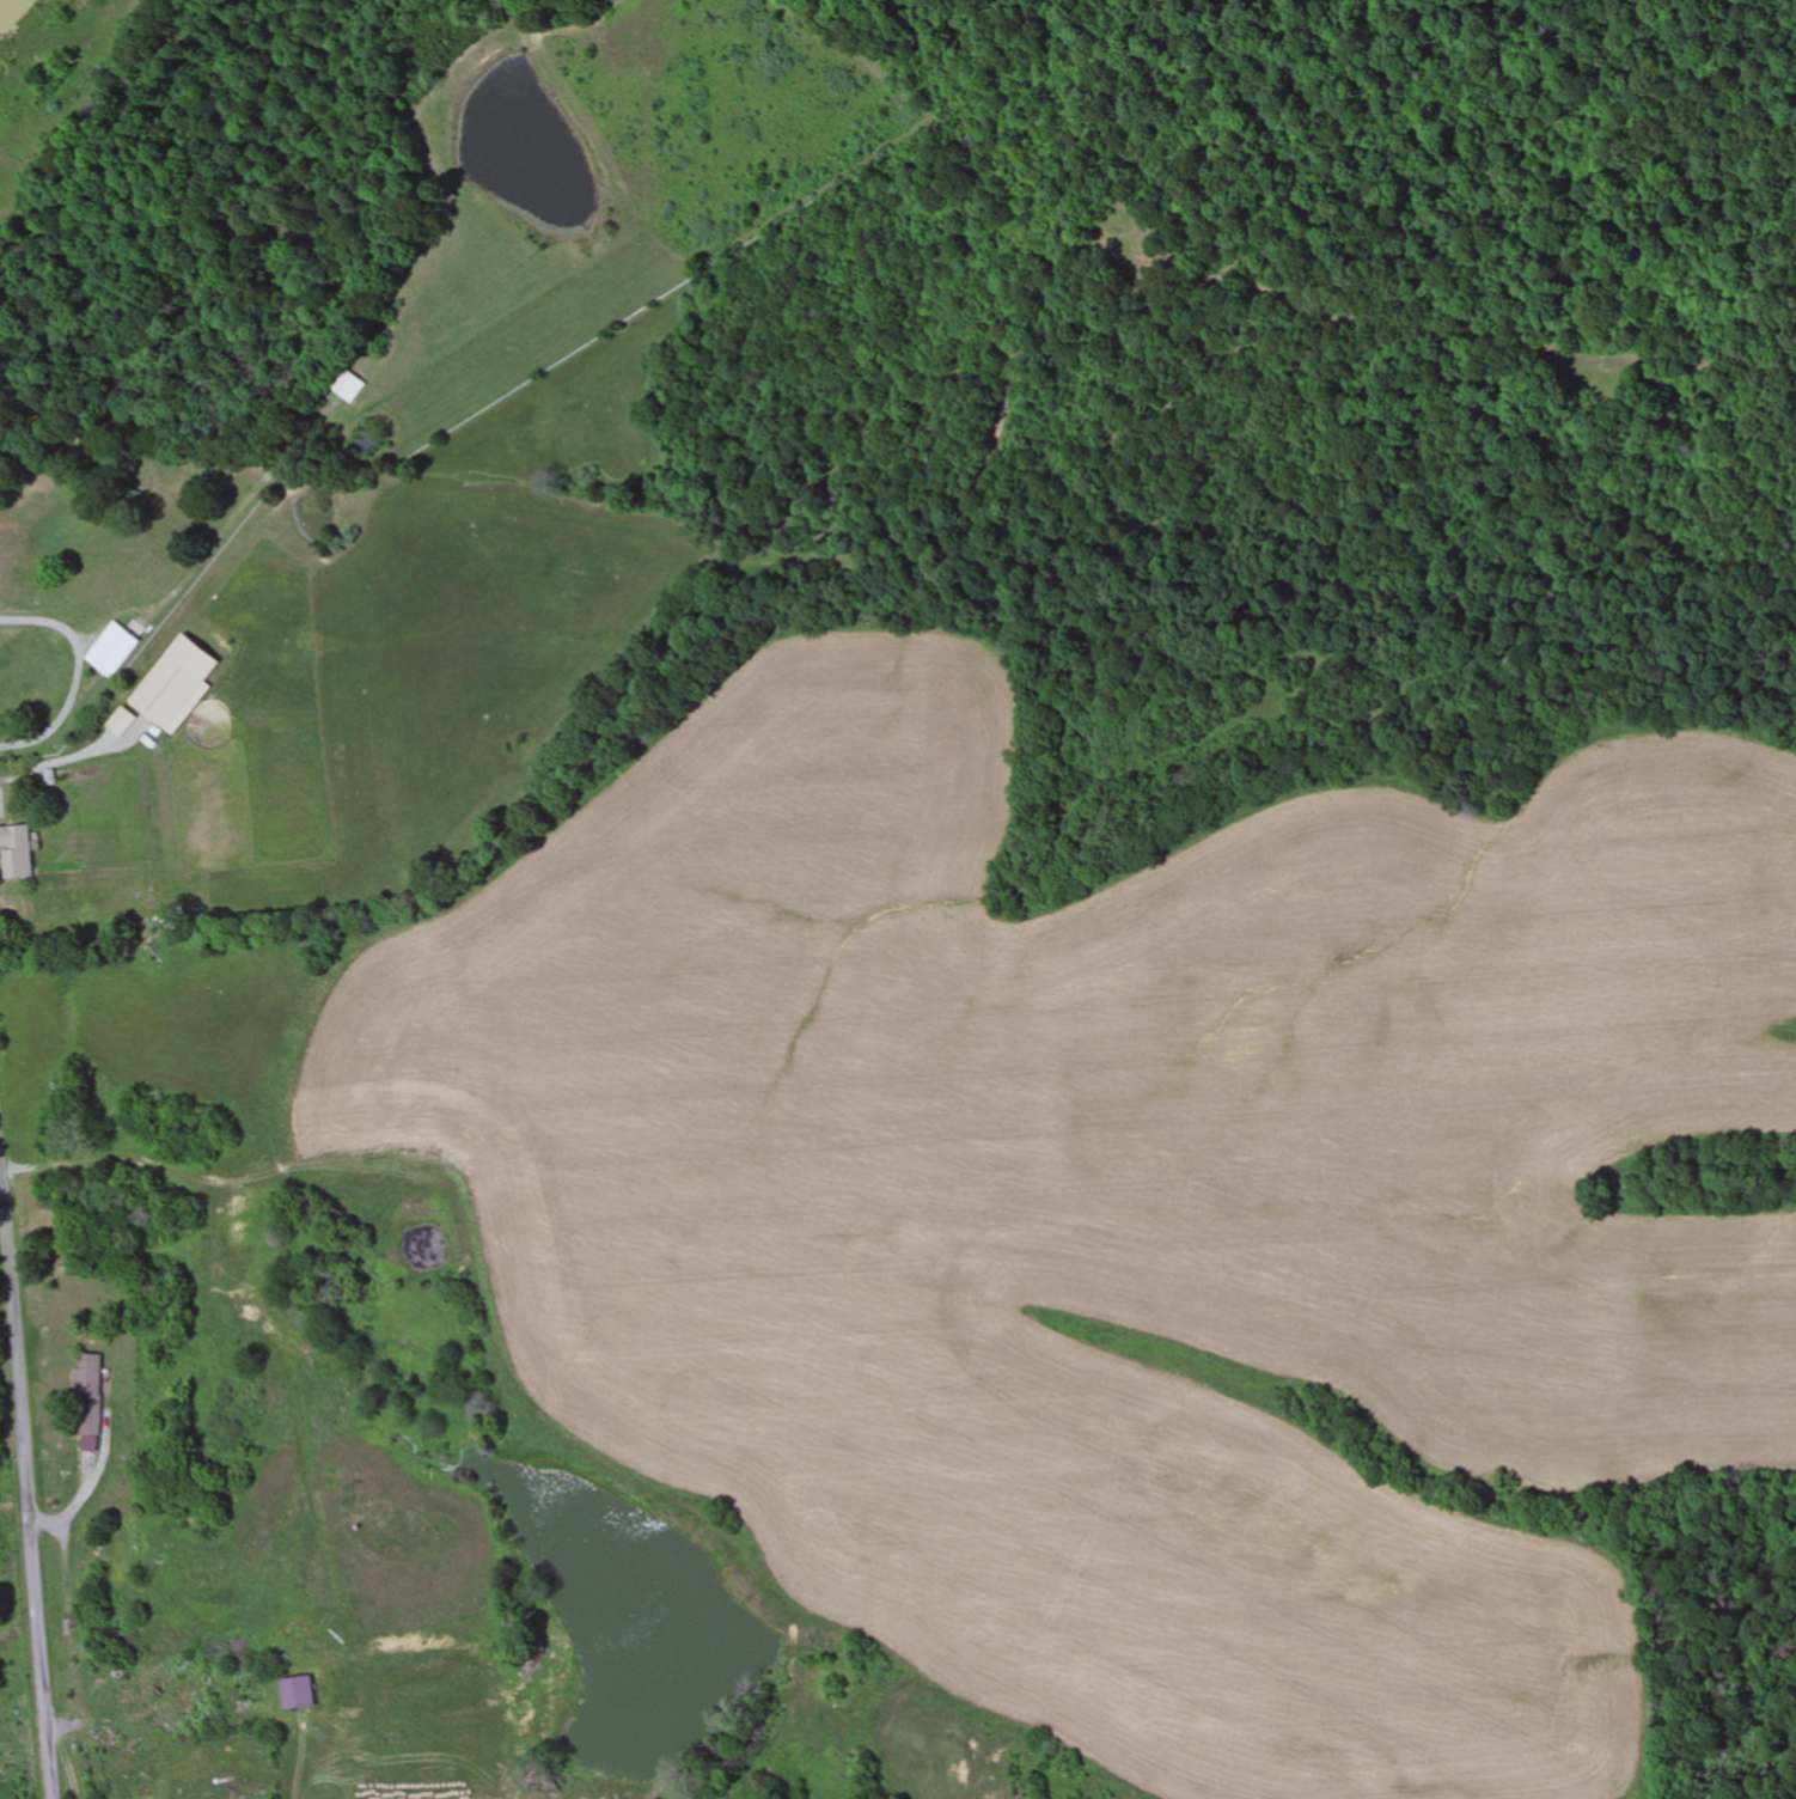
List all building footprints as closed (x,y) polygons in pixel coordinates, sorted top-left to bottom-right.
[(350,406),(366,385),(347,370),(331,391),(350,406)] [(212,683),(166,653),(131,705),(177,736),(212,683)] [(34,878),(29,825),(0,828),(0,829),(5,881),(34,878)] [(102,1437),(102,1355),(78,1355),(78,1437),(102,1437)]
